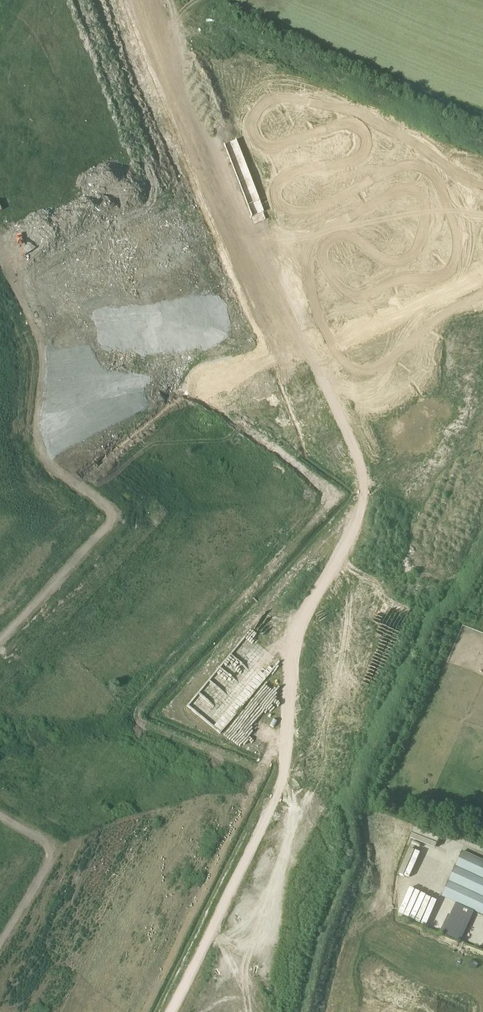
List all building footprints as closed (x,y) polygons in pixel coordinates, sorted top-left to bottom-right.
[(149,53),(152,66),(162,64),(159,51),(149,53)] [(246,279),(252,277),(248,266),(242,269),(246,279)] [(482,915),(482,914),(482,860),(462,851),(441,896),(482,915)]
